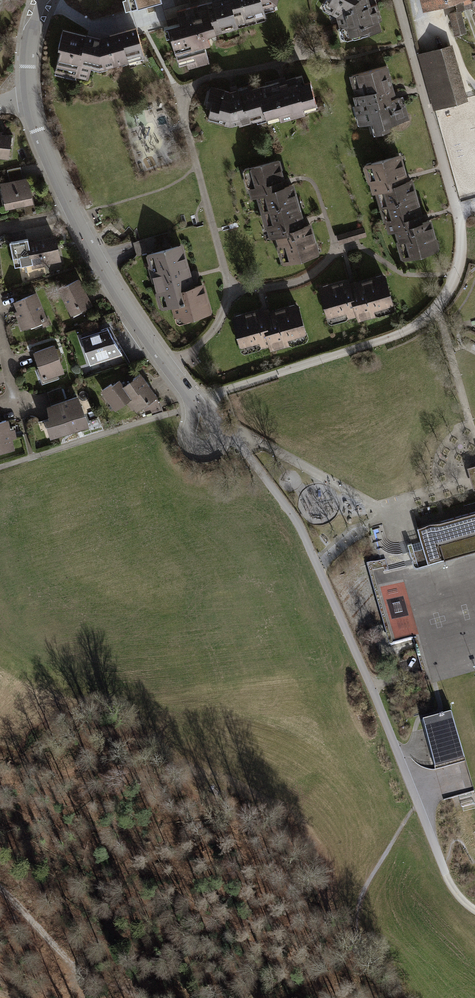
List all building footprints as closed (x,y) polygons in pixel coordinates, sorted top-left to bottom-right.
[(131,11),(159,3),(158,0),(128,0),(131,11)] [(214,6),(183,14),(187,28),(172,32),(183,73),(213,65),(207,43),(227,38),(226,34),(270,23),(267,14),(278,12),(281,0),(213,0),(214,6)] [(326,5),(343,16),(347,37),(384,28),(378,0),(330,0),(326,5)] [(459,10),(474,6),(474,0),(457,0),(459,10)] [(457,16),(462,36),(468,35),(463,14),(457,16)] [(103,38),(67,29),(57,74),(91,83),(94,70),(108,73),(149,60),(142,29),(103,38)] [(450,48),(421,57),(435,106),(464,98),(450,48)] [(392,67),(352,78),(365,127),(381,123),(384,137),(398,134),(397,129),(412,124),(409,111),(404,112),(400,98),(392,67)] [(247,89),(218,86),(206,115),(234,125),(270,113),(275,127),(324,110),(314,77),(305,83),(300,74),(247,89)] [(0,134),(0,160),(9,160),(12,135),(0,134)] [(403,161),(368,168),(375,200),(387,197),(396,238),(403,237),(408,259),(451,250),(445,219),(431,222),(430,216),(422,178),(408,181),(407,178),(403,161)] [(284,166),(249,173),(255,205),(267,202),(276,243),(283,242),(288,264),(332,255),(325,224),(312,227),(310,220),(302,183),(288,186),(287,183),(284,166)] [(0,184),(0,186),(5,212),(32,207),(27,179),(23,180),(9,183),(0,184)] [(366,229),(339,237),(342,246),(369,238),(366,229)] [(58,237),(9,246),(14,272),(63,263),(58,237)] [(187,248),(154,256),(168,314),(177,312),(180,326),(219,316),(211,284),(197,287),(187,248)] [(81,281),(58,292),(69,316),(92,305),(81,281)] [(353,283),(323,292),(332,327),(397,309),(390,281),(355,290),(353,283)] [(37,295),(13,302),(22,332),(46,326),(37,295)] [(270,314),(239,322),(248,357),(314,339),(306,311),(272,320),(270,314)] [(109,329),(81,339),(90,366),(107,359),(111,370),(131,364),(109,329)] [(55,345),(32,351),(41,383),(64,377),(55,345)] [(143,372),(123,386),(133,400),(140,410),(160,395),(143,372)] [(119,380),(102,392),(116,412),(133,400),(123,386),(119,380)] [(88,427),(79,399),(67,403),(53,407),(47,409),(51,420),(41,423),(47,441),(88,427)] [(0,418),(0,450),(19,446),(12,415),(1,418),(0,418)] [(417,527),(422,544),(428,565),(474,551),(474,511),(417,527)] [(452,710),(423,719),(437,768),(466,760),(452,710)]
